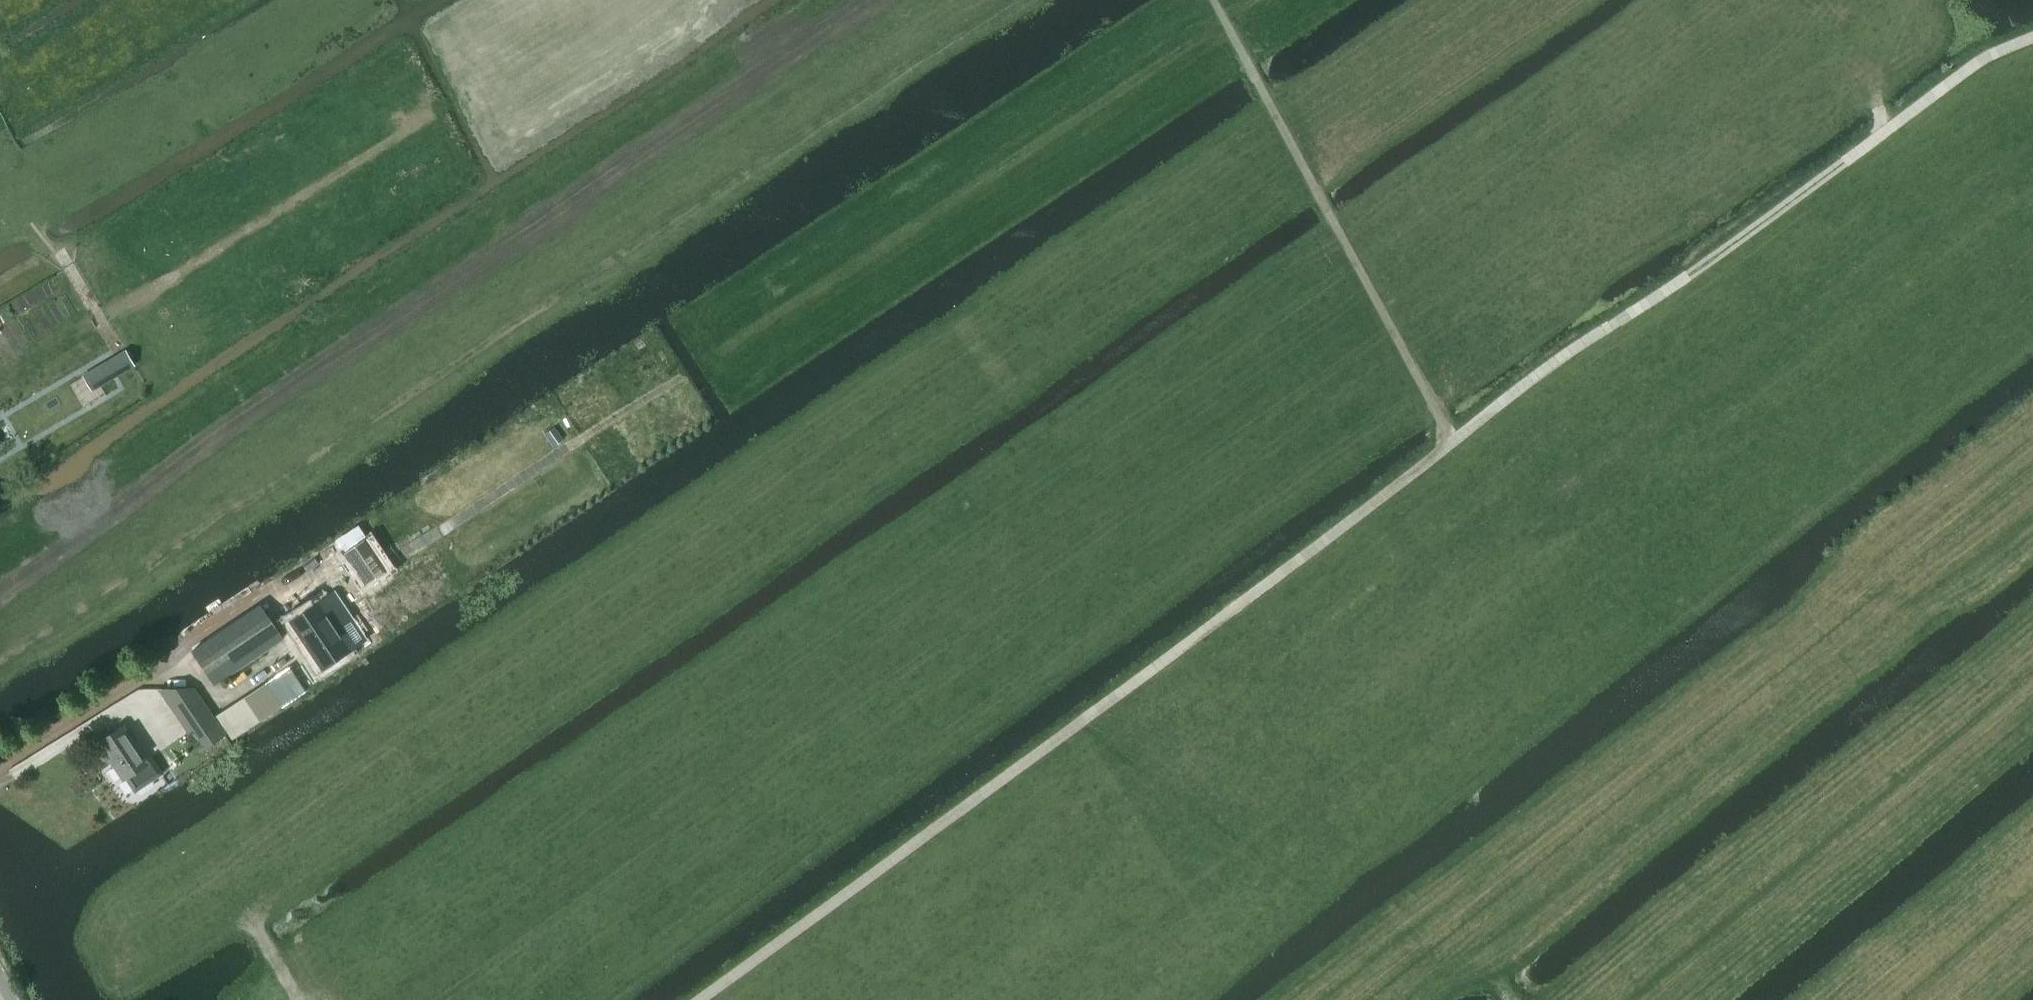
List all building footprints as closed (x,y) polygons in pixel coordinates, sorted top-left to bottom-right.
[(92,372),(99,385),(133,365),(125,352),(92,372)] [(63,379),(42,391),(43,393),(51,406),(52,408),(73,396),(63,379)] [(25,421),(51,406),(43,393),(17,408),(25,421)] [(365,537),(345,550),(363,579),(384,566),(365,537)] [(215,684),(282,639),(248,589),(247,587),(179,633),(180,634),(192,653),(193,652),(215,684)] [(297,615),(327,662),(359,642),(342,617),(347,614),(333,592),(297,615)] [(231,740),(295,698),(279,673),(216,716),(231,740)] [(226,735),(195,689),(158,690),(187,734),(192,730),(205,749),(226,735)] [(123,727),(99,743),(123,779),(125,778),(136,794),(164,775),(153,758),(146,762),(123,727)]
